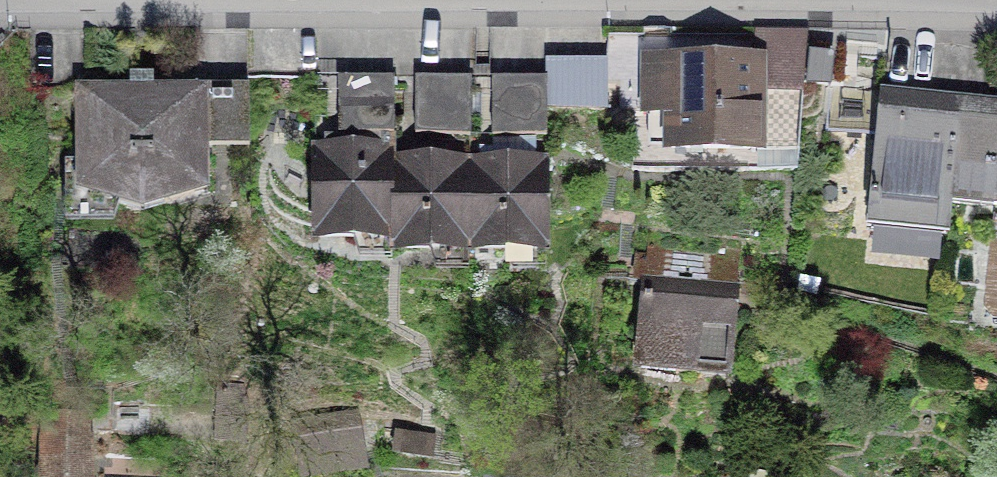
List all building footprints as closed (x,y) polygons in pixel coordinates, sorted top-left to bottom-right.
[(762,146),(763,82),(804,82),(803,27),(753,27),(753,48),(637,46),(636,107),(661,107),(660,145),(762,146)] [(546,129),(545,108),(610,109),(612,54),(545,53),(544,69),(480,70),(482,131),(546,129)] [(393,127),(394,69),(336,68),(335,127),(393,127)] [(469,130),(469,69),(413,69),(413,129),(469,130)] [(246,78),(204,78),(72,79),(75,195),(142,212),(208,194),(207,147),(249,148),(246,78)] [(947,226),(951,192),(960,94),(880,86),(830,81),(825,131),(875,136),(867,218),(947,226)] [(996,196),(996,98),(960,94),(951,192),(996,196)] [(388,232),(393,146),(314,142),(309,228),(388,232)] [(464,238),(468,151),(393,146),(388,232),(464,238)] [(545,241),(547,152),(468,151),(464,238),(545,241)] [(732,372),(743,244),(655,237),(644,365),(732,372)] [(351,411),(299,420),(304,449),(356,440),(351,411)] [(158,420),(93,419),(36,422),(38,476),(158,476),(158,420)] [(433,435),(393,430),(391,448),(430,453),(433,435)] [(318,476),(371,476),(364,458),(316,474),(318,476)]
